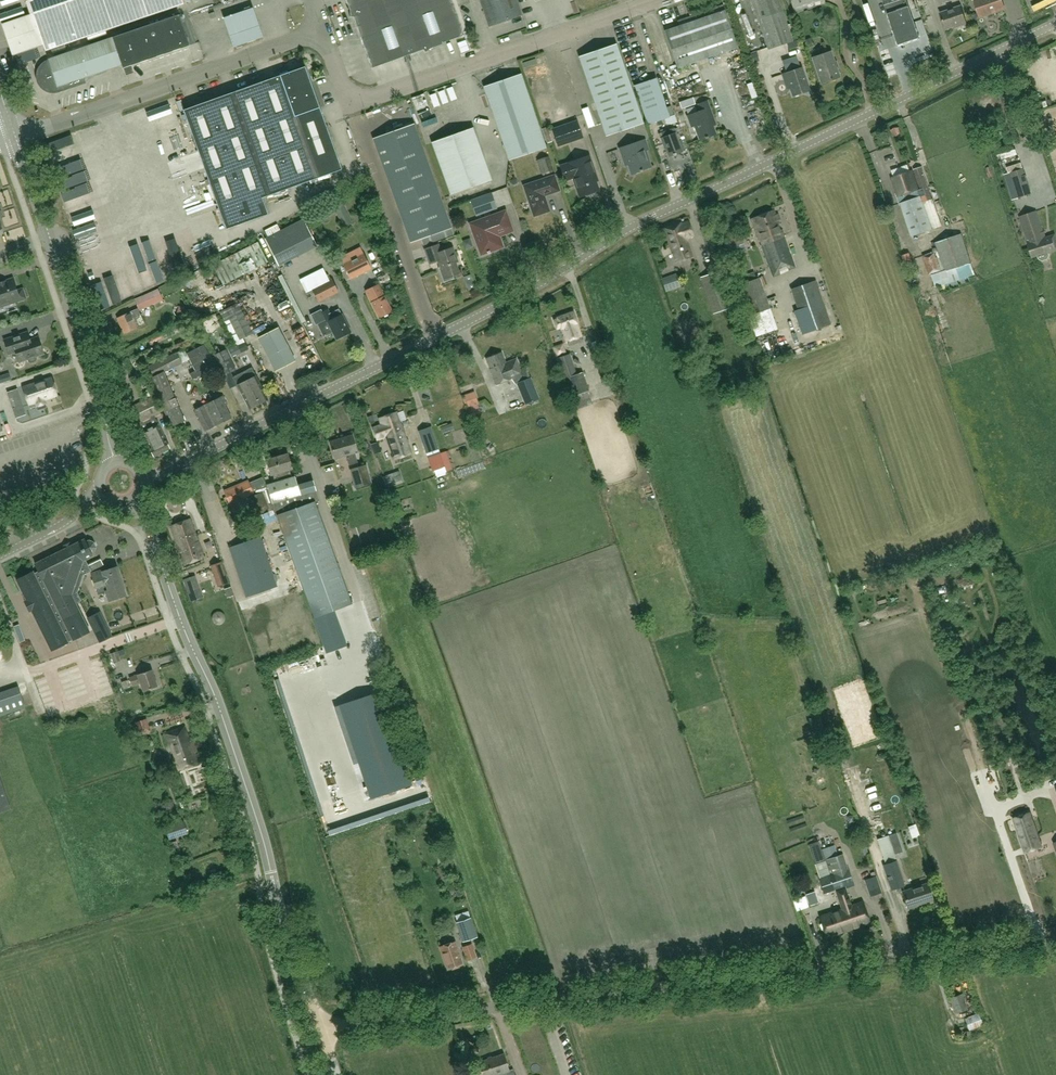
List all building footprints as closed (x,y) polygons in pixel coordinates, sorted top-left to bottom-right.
[(45,52),(87,38),(88,42),(107,35),(105,31),(183,5),(182,0),(28,0),(45,52)] [(351,9),(352,16),(352,17),(355,16),(373,68),(424,50),(426,53),(431,49),(444,44),(443,43),(465,36),(452,0),(348,0),(351,9)] [(489,27),(522,16),(516,0),(480,0),(489,27)] [(733,12),(739,11),(735,0),(729,0),(733,12)] [(792,42),(787,25),(778,0),(751,0),(768,51),(793,42),(792,42)] [(793,8),(816,0),(790,0),(793,8)] [(899,46),(920,39),(907,0),(883,0),(899,46)] [(980,17),(1005,9),(1002,0),(974,0),(980,17)] [(960,6),(940,13),(945,30),(956,26),(956,27),(966,24),(960,6)] [(677,68),(737,47),(725,11),(664,32),(677,68)] [(255,13),(225,23),(235,53),(265,42),(255,13)] [(42,71),(41,75),(41,79),(42,83),(45,87),(48,89),(52,91),(56,91),(60,90),(85,82),(84,80),(123,66),(124,70),(191,47),(181,15),(49,59),(50,63),(47,65),(44,68),(42,71)] [(811,38),(804,40),(807,48),(814,46),(811,38)] [(616,45),(579,58),(606,134),(643,122),(616,45)] [(156,60),(158,69),(198,59),(196,51),(156,60)] [(831,52),(812,58),(820,82),(829,79),(829,81),(839,77),(831,52)] [(344,168),(307,67),(185,110),(228,230),(268,215),(262,198),(344,168)] [(801,69),(782,75),(786,85),(789,84),(793,97),(809,91),(801,69)] [(508,159),(545,147),(521,75),(484,88),(508,159)] [(656,79),(635,87),(648,124),(669,117),(656,79)] [(690,98),(676,103),(679,109),(692,104),(690,98)] [(701,113),(688,117),(691,127),(694,126),(700,140),(715,135),(710,120),(713,119),(707,103),(699,106),(701,113)] [(594,126),(588,108),(582,110),(588,128),(594,126)] [(582,138),(577,122),(552,131),(558,147),(582,138)] [(414,125),(373,140),(410,243),(452,228),(414,125)] [(473,128),(432,143),(451,195),(492,180),(473,128)] [(682,141),(678,142),(675,134),(674,129),(661,134),(663,138),(662,138),(665,146),(666,146),(670,157),(685,151),(682,141)] [(645,140),(619,149),(623,159),(626,158),(631,175),(652,168),(646,151),(648,150),(645,140)] [(99,149),(77,153),(79,167),(102,163),(99,149)] [(595,175),(589,157),(568,164),(569,164),(560,167),(565,181),(574,179),(580,197),(585,195),(586,197),(587,197),(595,194),(596,193),(595,192),(598,191),(593,175),(595,175)] [(907,173),(927,231),(942,226),(921,167),(914,170),(923,197),(922,197),(913,171),(907,173)] [(1024,169),(1011,173),(1019,198),(1032,194),(1024,169)] [(927,231),(907,173),(892,178),(913,236),(927,231)] [(161,185),(163,193),(188,184),(185,176),(161,185)] [(554,176),(523,186),(533,217),(549,212),(544,196),(559,192),(554,176)] [(476,216),(497,209),(491,193),(470,200),(476,216)] [(341,201),(332,205),(336,213),(341,225),(351,220),(341,201)] [(505,211),(469,224),(480,256),(501,248),(500,248),(502,246),(499,237),(513,232),(505,211)] [(786,267),(788,272),(796,269),(779,223),(780,221),(778,216),(776,215),(774,211),(751,219),(773,278),(781,275),(779,270),(786,267)] [(1036,212),(1020,217),(1028,244),(1033,258),(1037,257),(1039,259),(1042,260),(1045,260),(1047,258),(1049,256),(1048,253),(1055,250),(1055,236),(1055,234),(1044,237),(1036,212)] [(950,231),(962,228),(958,215),(946,218),(950,231)] [(687,222),(680,225),(679,223),(663,229),(676,263),(692,257),(685,239),(693,236),(687,222)] [(728,258),(746,250),(738,228),(727,232),(730,237),(722,241),(728,258)] [(703,237),(708,251),(717,248),(712,234),(703,237)] [(935,253),(941,271),(942,274),(933,276),(936,288),(974,275),(961,235),(936,243),(938,252),(935,253)] [(471,238),(462,241),(465,250),(473,247),(471,238)] [(169,265),(184,260),(178,242),(164,247),(169,265)] [(268,263),(257,242),(213,266),(223,285),(268,263)] [(438,261),(440,268),(438,269),(443,283),(453,280),(452,276),(459,274),(456,263),(458,263),(452,248),(441,252),(438,245),(425,250),(430,264),(438,261)] [(663,262),(670,260),(666,245),(659,246),(663,262)] [(913,264),(909,253),(902,256),(905,267),(913,264)] [(941,271),(935,253),(923,258),(929,275),(941,271)] [(343,265),(350,279),(370,269),(363,255),(343,265)] [(730,309),(718,272),(700,278),(713,315),(730,309)] [(468,273),(459,275),(462,285),(470,283),(468,273)] [(676,273),(661,279),(666,292),(681,286),(676,273)] [(756,337),(777,330),(770,309),(759,278),(757,279),(754,273),(738,278),(740,285),(738,285),(748,315),(756,337)] [(13,279),(0,283),(0,307),(22,300),(24,297),(23,293),(19,291),(17,292),(13,279)] [(93,292),(101,290),(99,279),(91,280),(93,292)] [(312,290),(319,302),(338,293),(332,280),(312,290)] [(831,325),(816,282),(790,290),(798,310),(793,312),(802,336),(831,325)] [(385,296),(379,285),(374,287),(366,291),(372,303),(371,303),(379,318),(393,312),(385,296)] [(969,286),(953,291),(955,297),(971,292),(969,286)] [(139,309),(138,309),(117,319),(124,335),(145,325),(139,312),(164,301),(158,290),(134,301),(139,309)] [(238,304),(220,312),(236,345),(245,341),(244,338),(253,334),(238,304)] [(173,312),(180,314),(182,307),(175,305),(173,312)] [(320,309),(310,315),(315,325),(317,324),(318,326),(325,323),(326,325),(328,324),(336,340),(350,333),(341,315),(340,315),(337,310),(332,312),(333,314),(330,315),(328,310),(322,313),(320,309)] [(558,319),(554,320),(558,331),(561,330),(565,342),(581,337),(577,325),(578,324),(574,313),(558,318),(558,319)] [(182,323),(176,326),(164,332),(166,337),(178,331),(178,330),(184,327),(182,323)] [(279,329),(259,339),(275,371),(295,361),(279,329)] [(148,340),(150,345),(162,339),(159,334),(148,340)] [(21,335),(4,341),(8,355),(15,353),(19,363),(28,360),(28,362),(30,363),(35,362),(36,360),(35,357),(43,355),(38,338),(23,343),(21,335)] [(583,373),(576,375),(569,354),(566,355),(563,345),(553,347),(556,359),(569,398),(589,391),(583,373)] [(227,350),(214,356),(224,376),(237,370),(227,350)] [(516,359),(506,363),(501,352),(486,359),(497,385),(512,379),(512,378),(522,374),(516,359)] [(170,386),(165,373),(182,364),(176,353),(148,367),(149,368),(144,370),(149,380),(151,379),(171,427),(184,421),(170,386)] [(128,373),(124,362),(114,366),(117,377),(128,373)] [(250,387),(260,404),(268,400),(256,376),(251,369),(241,374),(248,388),(250,387)] [(248,388),(241,374),(233,378),(237,386),(250,410),(260,404),(250,387),(248,388)] [(51,378),(22,388),(27,402),(33,399),(37,411),(46,408),(44,400),(57,396),(51,378)] [(531,378),(516,384),(525,405),(540,400),(531,378)] [(8,392),(13,409),(23,406),(17,389),(8,392)] [(469,408),(478,404),(479,404),(474,391),(465,395),(466,398),(463,399),(465,405),(468,404),(469,408)] [(157,445),(162,453),(170,449),(154,418),(161,415),(152,397),(142,402),(148,415),(150,419),(147,421),(148,422),(146,423),(147,425),(148,425),(153,436),(152,436),(157,445)] [(223,397),(195,411),(206,431),(231,418),(225,406),(227,405),(223,397)] [(148,415),(142,402),(130,408),(143,432),(142,433),(154,457),(162,453),(157,445),(152,436),(153,436),(148,425),(147,425),(146,423),(148,422),(147,421),(150,419),(148,415)] [(377,440),(403,430),(397,412),(379,418),(382,425),(372,428),(377,440)] [(445,425),(448,431),(454,429),(452,423),(445,425)] [(427,457),(439,453),(437,448),(430,427),(419,431),(426,452),(427,457)] [(411,454),(403,430),(377,440),(386,437),(394,460),(411,454)] [(352,436),(330,442),(335,459),(346,455),(349,465),(357,462),(355,453),(357,452),(352,436)] [(427,457),(432,471),(444,467),(440,456),(450,453),(449,450),(439,453),(427,457)] [(423,453),(412,457),(415,464),(426,460),(423,453)] [(287,454),(266,461),(271,476),(273,476),(275,482),(291,477),(289,471),(292,470),(287,454)] [(366,465),(350,470),(356,488),(371,483),(366,465)] [(388,485),(402,480),(399,471),(385,476),(388,485)] [(295,485),(298,496),(312,492),(310,481),(295,485)] [(247,507),(243,498),(253,494),(248,482),(224,492),(229,504),(230,504),(234,513),(247,507)] [(274,483),(268,485),(269,490),(270,493),(277,491),(274,483)] [(272,503),(269,491),(250,498),(256,515),(271,510),(269,504),(272,503)] [(316,501),(279,514),(312,615),(313,617),(350,605),(316,501)] [(191,519),(171,526),(184,565),(204,559),(191,519)] [(259,538),(230,548),(246,596),(276,586),(259,538)] [(65,549),(35,563),(38,570),(18,579),(48,649),(72,639),(89,632),(76,604),(85,600),(82,592),(76,578),(91,572),(86,559),(92,557),(91,553),(95,551),(94,548),(92,543),(90,540),(85,542),(84,540),(70,546),(69,543),(64,546),(65,549)] [(222,565),(211,568),(217,588),(228,585),(222,565)] [(100,571),(91,574),(99,595),(106,592),(109,601),(126,596),(116,567),(100,573),(100,571)] [(198,589),(194,576),(184,580),(188,592),(191,601),(201,598),(198,589)] [(225,589),(228,597),(234,595),(231,587),(225,589)] [(86,602),(87,614),(97,613),(96,601),(86,602)] [(221,617),(219,610),(210,612),(212,620),(221,617)] [(112,636),(103,619),(91,625),(100,642),(112,636)] [(121,661),(118,652),(110,654),(113,663),(121,661)] [(138,676),(130,678),(133,686),(140,684),(143,692),(157,687),(152,670),(137,675),(138,676)] [(0,693),(0,717),(25,708),(18,687),(0,693)] [(416,782),(385,689),(344,702),(375,796),(416,782)] [(123,706),(140,704),(139,692),(122,694),(123,706)] [(95,705),(97,711),(112,706),(110,700),(95,705)] [(132,724),(136,738),(150,733),(150,731),(146,719),(132,724)] [(185,727),(165,733),(178,771),(198,764),(194,754),(197,753),(192,740),(188,737),(185,727)] [(969,747),(962,749),(965,757),(972,755),(969,747)] [(213,773),(211,769),(210,766),(202,768),(203,771),(206,781),(218,777),(217,772),(213,773)] [(9,811),(0,782),(0,814),(9,811)] [(1030,812),(1014,818),(1025,853),(1042,847),(1030,812)] [(853,815),(847,817),(849,823),(855,821),(853,815)] [(880,821),(873,822),(874,833),(882,832),(880,821)] [(176,840),(175,838),(188,834),(183,822),(173,825),(172,822),(165,824),(170,842),(176,840)] [(903,851),(901,845),(893,848),(895,854),(903,851)] [(853,885),(848,869),(843,854),(825,860),(830,875),(835,891),(836,891),(846,888),(853,885)] [(891,891),(905,886),(897,861),(883,865),(891,891)] [(835,891),(830,875),(818,879),(824,895),(835,891)] [(864,880),(868,892),(880,887),(876,876),(864,880)] [(928,884),(902,892),(907,909),(933,901),(928,884)] [(849,930),(869,923),(863,904),(852,907),(846,888),(836,891),(842,910),(849,930)] [(849,930),(842,910),(821,917),(828,937),(849,930)] [(477,936),(471,918),(457,923),(463,941),(477,936)] [(455,943),(440,948),(447,970),(462,965),(455,943)] [(462,947),(466,960),(476,958),(471,945),(462,947)] [(949,998),(954,1014),(967,1010),(962,995),(949,998)] [(964,1018),(968,1030),(982,1026),(978,1014),(964,1018)] [(479,1063),(483,1074),(514,1074),(512,1070),(508,1072),(503,1055),(479,1063)]
